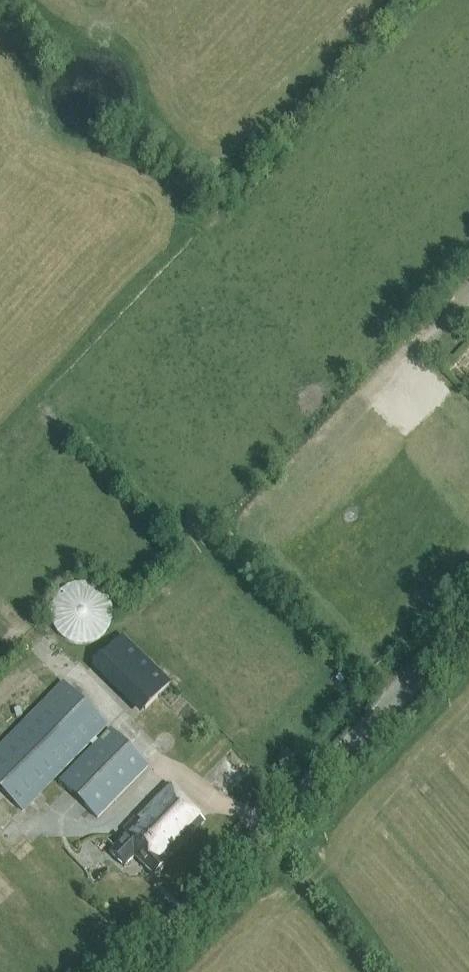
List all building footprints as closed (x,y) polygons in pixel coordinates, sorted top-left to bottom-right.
[(82,646),(88,646),(94,644),(100,641),(104,637),(108,632),(110,628),(112,621),(112,616),(112,611),(110,605),(108,600),(104,595),(100,592),(94,588),(88,587),(82,586),(75,586),(69,588),(64,592),(60,595),(56,600),(54,605),(52,611),(51,616),(52,622),(54,628),(57,634),(61,638),(66,642),(70,644),(77,646),(82,646)] [(150,714),(180,682),(128,635),(98,667),(150,714)] [(98,821),(148,771),(110,733),(98,745),(93,741),(106,728),(64,686),(0,750),(0,792),(21,813),(89,745),(94,750),(60,784),(98,821)] [(165,864),(207,822),(171,785),(124,832),(127,836),(109,853),(124,868),(135,858),(153,877),(156,875),(157,876),(163,871),(163,868),(166,865),(165,864)]
